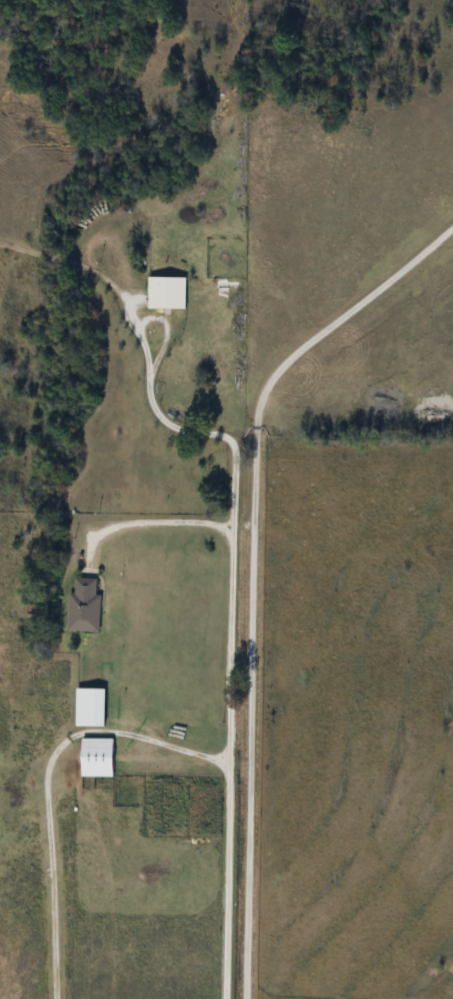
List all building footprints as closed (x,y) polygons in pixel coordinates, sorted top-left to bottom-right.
[(150,309),(188,309),(188,277),(150,277),(150,309)] [(101,632),(102,579),(77,578),(76,593),(71,592),(70,631),(101,632)] [(108,727),(108,689),(78,689),(78,727),(108,727)] [(116,739),(84,739),(84,778),(116,778),(116,739)]
